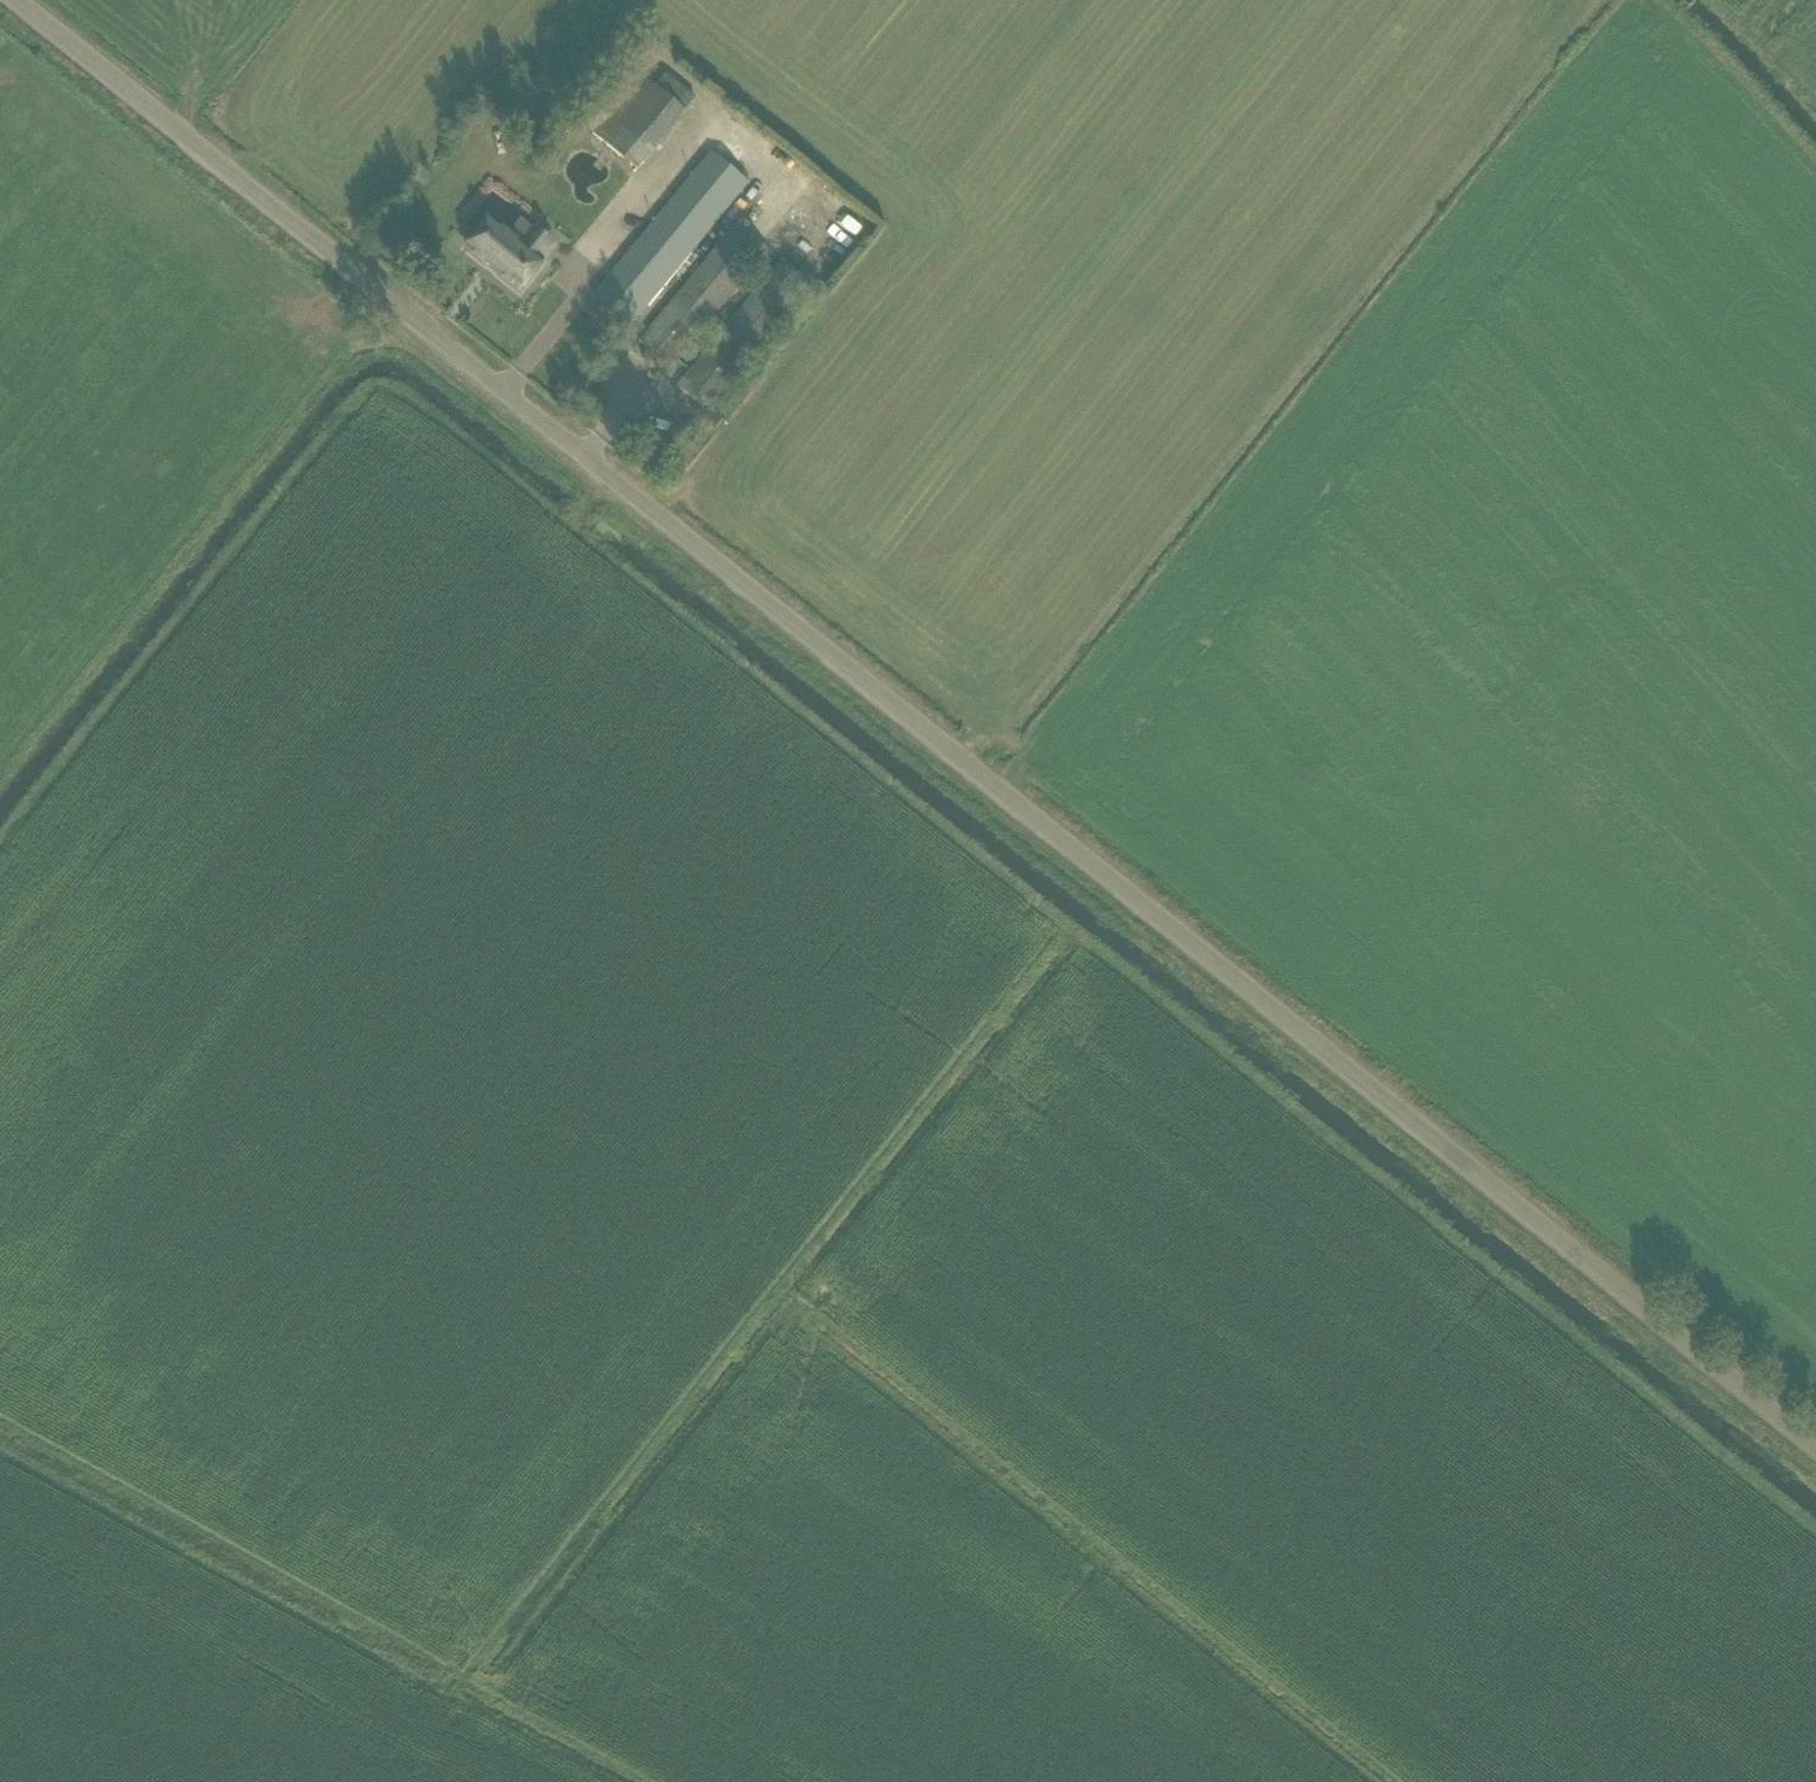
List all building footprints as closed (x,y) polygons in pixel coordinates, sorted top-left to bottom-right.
[(593,131),(591,133),(637,171),(639,169),(696,99),(666,74),(655,88),(639,75),(593,131)] [(747,184),(712,154),(594,299),(629,327),(747,184)] [(478,235),(467,249),(519,291),(541,263),(508,237),(489,222),(478,235)] [(766,251),(737,226),(640,343),(645,347),(638,356),(664,377),(766,251)] [(700,361),(678,388),(709,413),(724,393),(811,287),(781,263),(700,361)] [(714,414),(705,426),(713,432),(722,420),(714,414)]
